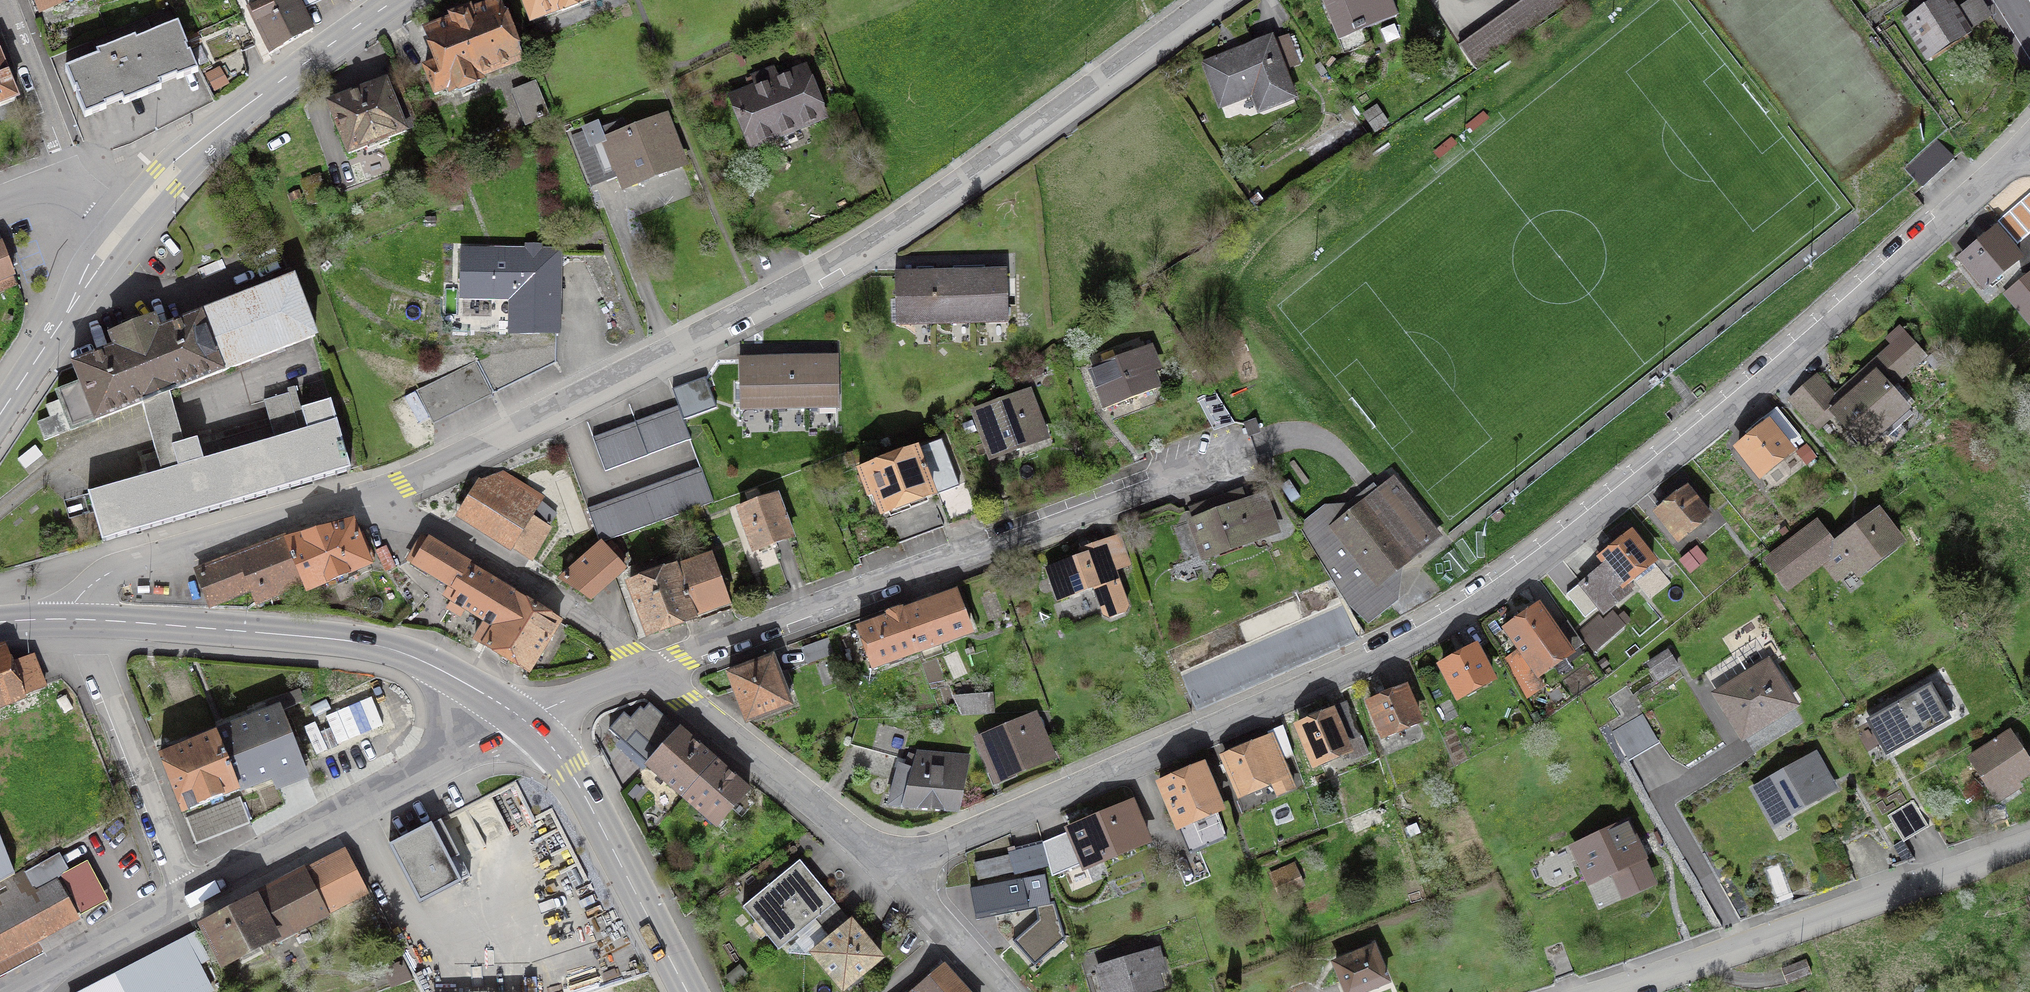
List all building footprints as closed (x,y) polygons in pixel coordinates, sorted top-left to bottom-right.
[(41,9),(64,0),(37,0),(41,9)] [(312,30),(299,0),(269,0),(248,9),(269,55),(312,30)] [(532,21),(561,10),(562,11),(588,0),(524,0),(532,21)] [(1338,34),(1394,11),(1390,0),(1324,0),(1338,34)] [(1459,46),(1474,68),(1568,0),(1523,0),(1459,46)] [(1930,58),(1932,59),(1968,36),(1968,34),(1946,0),(1941,0),(1907,22),(1930,58)] [(453,22),(428,32),(440,64),(424,69),(426,73),(427,72),(434,95),(449,88),(451,91),(480,80),(479,78),(519,62),(497,6),(471,15),(469,11),(451,18),(453,22)] [(149,17),(93,39),(99,57),(66,70),(75,92),(77,91),(86,117),(106,109),(106,107),(122,100),(124,105),(161,90),(160,85),(176,78),(177,80),(198,72),(186,47),(187,46),(178,24),(155,33),(149,17)] [(230,26),(241,52),(255,46),(242,20),(230,26)] [(1270,40),(1205,65),(1220,105),(1260,90),(1267,107),(1292,98),(1282,70),(1297,65),(1287,37),(1271,43),(1270,40)] [(14,100),(16,96),(0,56),(0,106),(14,100)] [(810,71),(738,100),(757,146),(827,117),(810,71)] [(398,78),(329,104),(349,154),(418,128),(398,78)] [(535,84),(514,92),(526,124),(548,115),(535,84)] [(608,129),(589,136),(601,165),(618,159),(621,166),(618,168),(625,186),(682,164),(665,119),(612,139),(608,129)] [(1906,168),(1922,186),(1953,159),(1937,141),(1906,168)] [(1962,258),(1985,286),(2019,259),(1995,230),(1962,258)] [(15,285),(1,247),(0,248),(0,290),(15,285)] [(511,331),(536,331),(556,332),(558,252),(463,250),(463,295),(491,295),(491,282),(512,283),(511,331)] [(271,287),(201,314),(225,371),(315,336),(289,270),(267,278),(271,287)] [(1008,320),(1007,274),(895,277),(897,323),(1008,320)] [(2011,293),(2029,317),(2029,277),(2011,293)] [(175,390),(225,371),(201,314),(159,330),(154,318),(110,335),(115,348),(73,364),(80,384),(95,421),(142,403),(175,390)] [(1887,339),(1894,346),(1862,374),(1868,381),(1832,413),(1863,447),(1895,419),(1900,425),(1912,414),(1889,388),(1924,356),(1899,328),(1887,339)] [(556,358),(556,332),(536,331),(477,361),(492,390),(556,358)] [(1104,365),(1092,370),(1107,408),(1157,389),(1150,373),(1158,370),(1149,348),(1118,360),(1113,351),(1101,355),(1104,365)] [(740,359),(741,410),(839,407),(838,363),(818,364),(818,357),(804,357),(804,364),(786,365),(786,358),(771,358),(771,365),(754,366),(753,359),(740,359)] [(475,363),(418,392),(434,423),(490,395),(475,363)] [(1816,377),(1803,388),(1824,412),(1836,400),(1816,377)] [(705,378),(672,390),(680,411),(683,420),(716,408),(705,378)] [(44,441),(95,421),(80,384),(57,393),(60,401),(46,406),(50,418),(37,423),(44,441)] [(1824,412),(1803,388),(1790,400),(1811,424),(1812,423),(1824,412)] [(142,403),(155,451),(188,442),(175,390),(142,403)] [(1198,398),(1213,428),(1232,421),(1214,391),(1198,398)] [(307,431),(299,433),(289,395),(264,402),(274,440),(203,460),(197,440),(188,442),(155,451),(161,472),(89,493),(103,541),(110,539),(358,466),(345,419),(335,422),(329,402),(301,410),(307,431)] [(1034,415),(1027,397),(982,414),(994,451),(1045,432),(1038,413),(1034,415)] [(605,472),(691,440),(683,420),(680,411),(594,443),(605,472)] [(1750,439),(1738,449),(1759,475),(1790,451),(1787,449),(1801,438),(1784,416),(1770,427),(1768,424),(1761,430),(1757,425),(1746,433),(1750,439)] [(849,529),(860,558),(944,527),(932,497),(937,495),(949,525),(978,514),(967,482),(953,487),(936,442),(859,472),(869,498),(876,494),(884,515),(849,529)] [(700,468),(587,509),(600,544),(713,502),(700,468)] [(459,513),(512,546),(538,503),(540,499),(500,474),(479,483),(459,513)] [(1353,603),(1368,622),(1391,604),(1376,585),(1436,536),(1394,482),(1346,518),(1340,511),(1307,532),(1324,560),(1322,561),(1342,593),(1344,592),(1351,604),(1353,603)] [(1660,511),(1657,514),(1678,540),(1708,516),(1687,490),(1671,502),(1667,497),(1656,506),(1660,511)] [(777,496),(739,510),(754,551),(791,537),(777,496)] [(1276,532),(1264,496),(1230,508),(1226,497),(1191,510),(1195,521),(1193,521),(1205,558),(1276,532)] [(556,514),(538,503),(512,546),(530,558),(556,514)] [(1817,526),(1768,562),(1787,587),(1824,560),(1838,578),(1853,566),(1859,573),(1900,542),(1878,513),(1867,521),(1864,517),(1844,532),(1847,536),(1833,547),(1817,526)] [(304,585),(307,592),(370,565),(369,563),(374,560),(363,532),(357,534),(353,523),(288,543),(304,585)] [(1608,566),(1582,585),(1599,607),(1603,612),(1629,591),(1623,584),(1653,561),(1631,534),(1615,546),(1611,541),(1597,552),(1608,566)] [(423,537),(409,561),(450,586),(465,563),(423,537)] [(1083,556),(1047,569),(1058,600),(1094,588),(1104,615),(1111,618),(1124,613),(1127,607),(1114,570),(1128,565),(1118,537),(1081,550),(1083,556)] [(258,602),(304,585),(288,543),(287,541),(198,571),(210,604),(252,589),(258,602)] [(590,599),(623,570),(612,556),(617,552),(610,544),(605,549),(601,545),(562,580),(590,599)] [(1696,549),(1681,561),(1690,573),(1706,560),(1696,549)] [(711,554),(679,567),(698,615),(729,603),(711,554)] [(496,628),(517,595),(465,563),(450,586),(445,596),(453,601),(449,608),(460,615),(464,608),(486,621),(475,639),(484,645),(495,627),(496,628)] [(649,635),(698,615),(679,567),(629,586),(649,635)] [(1599,607),(1582,585),(1568,596),(1585,618),(1599,607)] [(902,612),(916,651),(969,631),(955,592),(902,612)] [(484,645),(528,672),(559,621),(517,595),(496,628),(495,627),(484,645)] [(1342,606),(1183,677),(1196,707),(1355,637),(1342,606)] [(1538,606),(1506,628),(1539,675),(1583,645),(1567,621),(1554,630),(1538,606)] [(873,667),(916,651),(902,612),(901,610),(888,615),(889,618),(851,633),(855,643),(863,640),(873,667)] [(1593,651),(1623,626),(1613,613),(1604,621),(1600,617),(1580,633),(1593,651)] [(802,648),(808,663),(833,654),(828,639),(802,648)] [(44,686),(33,656),(12,664),(6,647),(0,649),(0,703),(44,686)] [(1476,648),(1441,666),(1458,697),(1492,679),(1476,648)] [(1668,652),(1648,664),(1658,679),(1677,667),(1668,652)] [(729,674),(747,721),(790,705),(784,690),(792,687),(787,671),(777,671),(772,658),(729,674)] [(1743,735),(1792,705),(1767,665),(1718,695),(1743,735)] [(1866,720),(1886,756),(1951,719),(1931,683),(1866,720)] [(1379,699),(1369,704),(1383,735),(1419,720),(1405,689),(1387,696),(1384,691),(1377,694),(1379,699)] [(280,711),(303,701),(299,692),(267,706),(270,715),(252,722),(251,720),(215,734),(237,790),(273,777),(273,775),(301,763),(280,711)] [(992,698),(958,700),(963,713),(993,711),(992,698)] [(648,765),(683,796),(716,761),(649,703),(644,710),(640,707),(630,718),(624,713),(609,730),(626,745),(639,731),(660,749),(645,764),(648,765)] [(1332,712),(1345,742),(1360,736),(1347,705),(1332,711),(1332,712)] [(1345,742),(1332,712),(1298,726),(1313,764),(1348,750),(1345,742)] [(1643,714),(1612,732),(1627,758),(1657,740),(1643,714)] [(1040,731),(1034,717),(979,740),(996,779),(1051,756),(1049,751),(1056,748),(1047,728),(1040,731)] [(1282,760),(1293,756),(1284,728),(1269,734),(1270,737),(1224,757),(1240,795),(1271,782),(1276,793),(1293,786),(1282,760)] [(182,812),(237,790),(215,734),(160,756),(182,812)] [(1971,760),(1999,801),(2018,788),(2014,781),(2029,771),(2029,765),(2010,734),(1971,760)] [(889,805),(958,810),(963,783),(961,783),(966,759),(918,750),(913,765),(900,764),(889,805)] [(1766,808),(1764,809),(1774,827),(1790,817),(1788,814),(1822,795),(1808,771),(1821,763),(1816,754),(1755,788),(1766,808)] [(749,790),(716,761),(683,796),(717,826),(749,790)] [(1185,824),(1196,851),(1227,839),(1217,811),(1221,809),(1203,765),(1159,783),(1178,827),(1185,824)] [(241,800),(186,822),(197,849),(251,827),(241,800)] [(1903,842),(1929,827),(1913,800),(1887,815),(1903,842)] [(1072,834),(1084,862),(1085,865),(1145,840),(1131,805),(1071,830),(1072,834)] [(444,818),(389,846),(430,926),(447,928),(475,915),(466,896),(479,890),(444,818)] [(1625,824),(1575,847),(1590,882),(1612,872),(1622,895),(1651,882),(1625,824)] [(1052,876),(1084,862),(1072,834),(1044,846),(1052,876)] [(13,875),(0,840),(0,882),(13,875)] [(301,926),(368,891),(346,849),(273,887),(295,929),(302,943),(312,938),(307,929),(301,926)] [(80,916),(59,876),(67,869),(59,855),(26,874),(25,872),(0,885),(0,959),(80,916)] [(1014,855),(974,863),(978,880),(1017,871),(1014,855)] [(745,906),(780,949),(813,922),(832,906),(797,863),(745,906)] [(1779,863),(1764,869),(1776,900),(1791,893),(1779,863)] [(1294,864),(1271,875),(1280,896),(1293,891),(1288,880),(1299,875),(1294,864)] [(971,889),(977,919),(1036,908),(1031,878),(971,889)] [(202,923),(224,966),(295,929),(273,887),(202,923)] [(850,921),(847,924),(832,906),(813,922),(828,940),(813,953),(844,988),(847,986),(850,989),(864,976),(861,973),(880,955),(869,942),(877,934),(868,924),(860,932),(850,921)] [(195,933),(81,991),(144,991),(198,964),(208,959),(195,933)] [(1545,948),(1556,980),(1573,974),(1562,942),(1545,948)] [(1335,964),(1347,991),(1361,991),(1387,981),(1373,948),(1335,964)] [(1159,988),(1154,973),(1162,971),(1156,951),(1123,960),(1120,958),(1112,961),(1111,964),(1099,967),(1101,971),(1091,974),(1097,991),(1144,991),(1159,988)] [(1805,960),(1782,969),(1787,983),(1811,974),(1805,960)] [(402,962),(385,968),(392,987),(412,979),(402,962)] [(144,991),(206,991),(211,989),(198,964),(144,991)] [(917,991),(969,991),(947,967),(917,991)]
